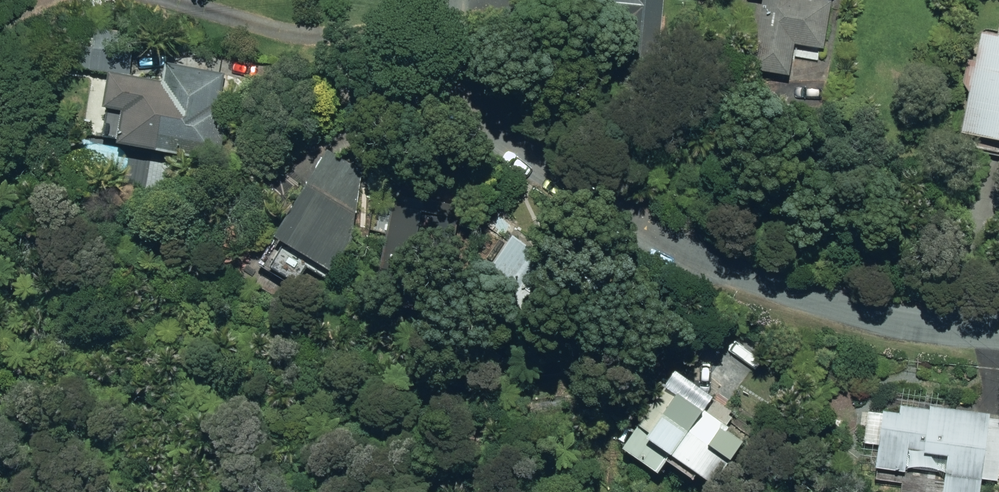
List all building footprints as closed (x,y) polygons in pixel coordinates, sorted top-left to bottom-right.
[(785,77),(790,44),(821,49),(828,2),(817,0),(759,0),(748,70),(785,77)] [(62,66),(125,77),(132,33),(69,22),(62,66)] [(998,144),(998,26),(996,38),(976,33),(969,62),(962,61),(956,91),(963,92),(954,134),(998,144)] [(45,63),(58,66),(61,56),(47,53),(45,63)] [(141,150),(215,165),(227,104),(217,103),(221,74),(158,62),(141,150)] [(258,239),(321,281),(349,241),(358,173),(320,148),(258,239)] [(475,283),(518,313),(550,266),(508,236),(475,283)] [(730,416),(678,377),(664,396),(658,391),(611,453),(646,478),(658,464),(697,491),(701,491),(736,446),(720,435),(722,431),(720,429),(730,416)] [(971,485),(974,486),(985,416),(925,407),(924,411),(897,407),(896,415),(864,410),(858,444),(873,446),(869,470),(899,475),(901,467),(940,474),(938,482),(942,483),(941,491),(970,491),(971,485)]
